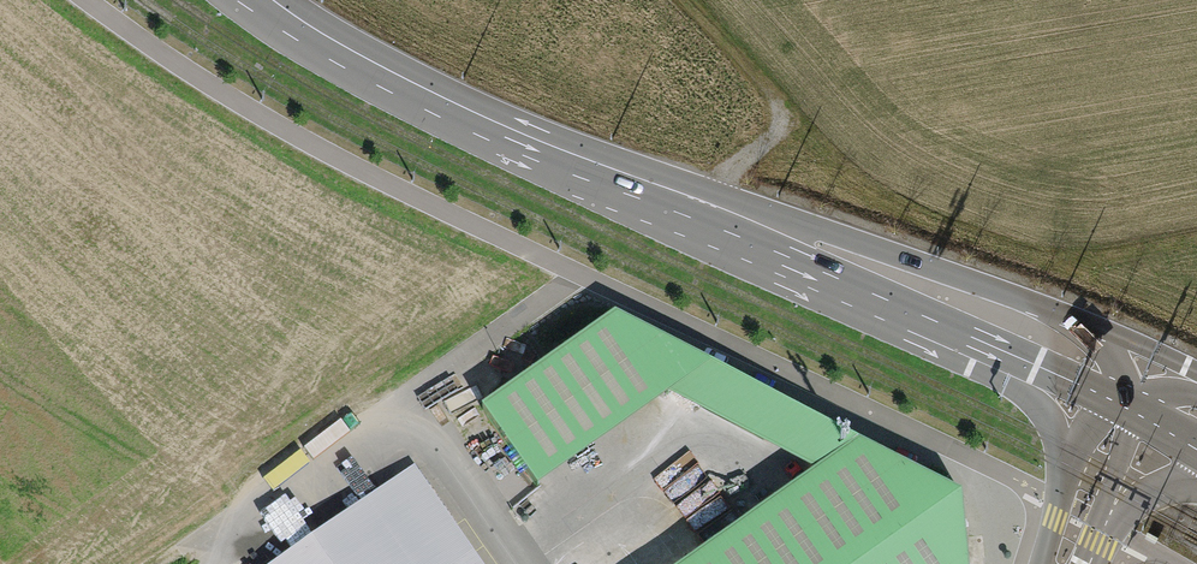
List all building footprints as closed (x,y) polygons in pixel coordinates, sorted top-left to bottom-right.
[(616,317),(520,385),(483,411),(525,471),(538,489),(668,398),(814,475),(688,563),(969,563),(962,495),(616,317)] [(666,488),(701,529),(731,503),(696,462),(666,488)] [(417,470),(280,563),(481,563),(417,470)]
